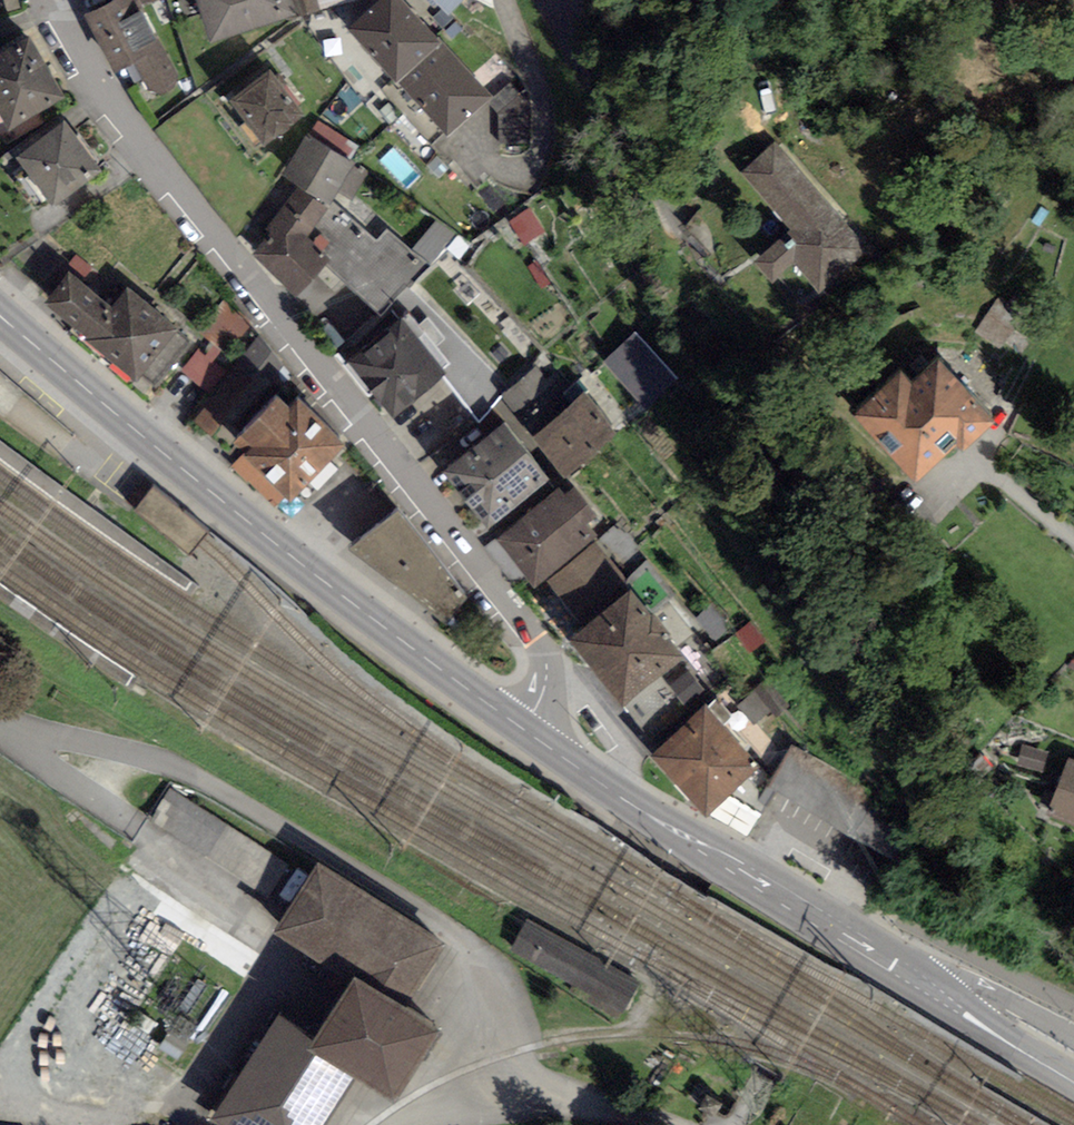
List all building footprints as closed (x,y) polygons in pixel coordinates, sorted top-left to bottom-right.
[(89,14),(116,70),(141,59),(155,88),(175,78),(138,0),(120,0),(89,14)] [(206,37),(296,11),(293,0),(196,0),(206,37)] [(401,0),(381,0),(349,29),(398,82),(440,43),(401,0)] [(0,53),(0,98),(11,117),(58,90),(28,38),(0,53)] [(493,97),(440,43),(398,82),(446,136),(493,97)] [(301,118),(268,72),(229,100),(261,146),(301,118)] [(63,120),(22,149),(53,192),(93,164),(63,120)] [(375,164),(315,131),(290,179),(301,185),(336,203),(343,190),(357,198),(375,164)] [(777,142),(741,171),(791,231),(754,261),(772,285),(795,264),(826,300),(872,257),(777,142)] [(336,203),(301,185),(261,250),(306,300),(337,262),(383,308),(428,264),(387,232),(380,243),(336,203)] [(111,307),(70,272),(45,302),(78,331),(77,333),(136,383),(143,375),(156,386),(190,347),(175,334),(178,330),(127,287),(111,307)] [(1022,310),(998,296),(976,332),(999,347),(1022,310)] [(448,370),(401,314),(348,358),(396,414),(448,370)] [(672,384),(633,337),(603,362),(642,409),(672,384)] [(901,373),(854,416),(916,484),(958,447),(963,452),(997,422),(939,359),(912,384),(901,373)] [(617,431),(583,389),(532,430),(567,472),(617,431)] [(289,401),(277,390),(235,436),(247,447),(230,466),(278,510),(345,436),(297,392),(289,401)] [(551,473),(503,417),(445,465),(492,522),(551,473)] [(607,506),(589,483),(577,492),(572,486),(511,534),(550,584),(556,579),(578,609),(631,568),(592,517),(607,506)] [(466,591),(397,505),(349,542),(444,619),(466,591)] [(682,649),(630,581),(568,628),(621,696),(657,669),(682,649)] [(657,669),(621,696),(656,744),(690,714),(657,669)] [(732,714),(713,693),(690,714),(656,744),(649,750),(704,811),(760,762),(723,721),(732,714)] [(1069,759),(1046,815),(1073,826),(1073,761),(1069,759)] [(445,943),(316,864),(273,933),(352,982),(355,977),(405,1008),(445,943)] [(355,977),(352,982),(315,1041),(310,1049),(353,1076),(395,1102),(440,1030),(405,1008),(355,977)] [(277,1017),(212,1121),(218,1124),(323,1124),(353,1076),(310,1049),(315,1041),(277,1017)]
